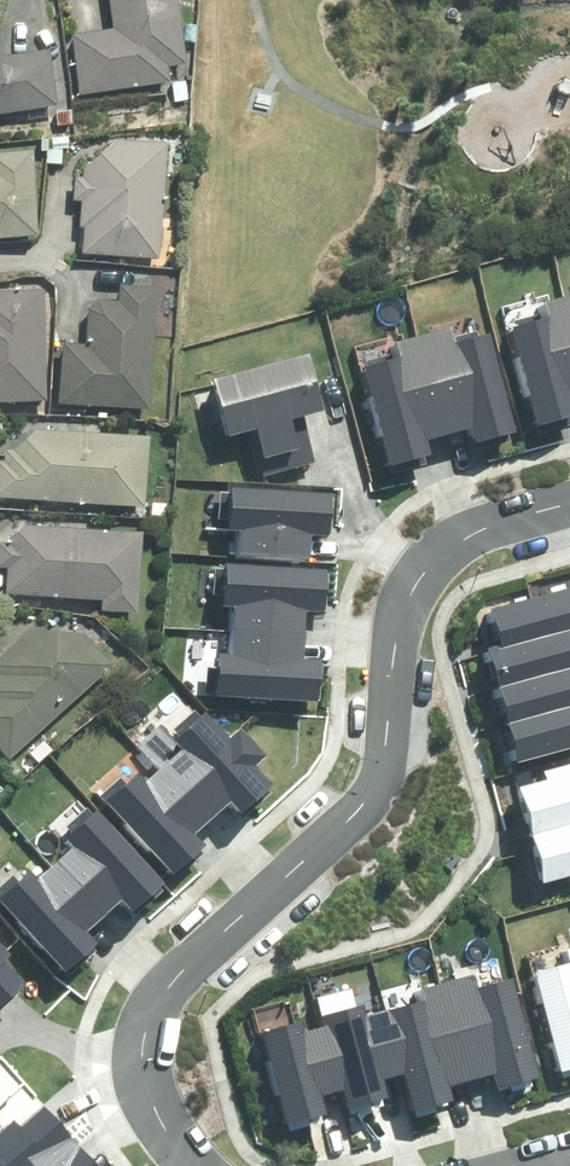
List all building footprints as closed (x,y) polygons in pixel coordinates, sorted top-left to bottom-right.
[(183,64),(174,0),(108,0),(112,30),(69,36),(77,94),(168,82),(166,66),(183,64)] [(56,105),(48,47),(3,53),(0,51),(0,113),(56,105)] [(171,84),(173,102),(187,100),(184,83),(171,84)] [(68,112),(55,114),(57,126),(70,123),(68,112)] [(80,200),(78,228),(82,229),(80,254),(156,259),(164,145),(111,141),(80,168),(79,179),(73,179),(71,200),(80,200)] [(34,234),(26,151),(0,153),(0,237),(34,234)] [(61,345),(57,405),(146,409),(152,287),(119,284),(117,302),(98,301),(86,309),(84,345),(61,345)] [(43,400),(41,289),(0,290),(0,401),(43,400)] [(513,327),(539,426),(569,418),(569,295),(543,302),(548,317),(513,327)] [(400,355),(365,364),(391,464),(431,453),(427,438),(471,426),(475,441),(517,430),(491,331),(455,341),(451,326),(396,340),(400,355)] [(249,431),(262,476),(316,461),(304,418),(326,411),(309,354),(213,382),(228,437),(249,431)] [(141,506),(145,438),(39,431),(15,451),(2,451),(2,463),(0,462),(0,497),(141,506)] [(239,556),(310,561),(312,536),(332,537),(335,495),(233,487),(230,527),(241,528),(239,556)] [(149,516),(161,516),(161,504),(149,504),(149,516)] [(101,610),(135,612),(138,533),(23,527),(8,537),(7,544),(0,544),(0,567),(5,567),(3,594),(101,600),(101,610)] [(219,692),(320,697),(322,660),(303,659),(305,612),(328,613),(331,571),(229,566),(227,605),(235,606),(233,654),(221,654),(219,692)] [(518,762),(569,748),(569,590),(492,610),(502,645),(488,649),(518,762)] [(6,760),(111,665),(82,633),(27,629),(0,654),(0,753),(6,760)] [(102,796),(176,873),(205,845),(195,834),(228,802),(241,816),(273,785),(256,768),(269,756),(240,725),(229,736),(207,712),(202,717),(194,709),(174,728),(183,737),(178,742),(160,724),(139,745),(161,768),(146,782),(139,774),(127,785),(121,778),(102,796)] [(41,742),(28,754),(36,763),(50,751),(41,742)] [(569,882),(569,762),(544,769),(547,781),(519,788),(544,883),(568,876),(569,882)] [(67,973),(99,944),(88,931),(122,900),(133,912),(165,883),(99,810),(95,814),(88,807),(67,825),(75,834),(68,840),(76,849),(41,881),(33,872),(21,882),(14,875),(0,888),(0,899),(67,973)] [(25,982),(6,960),(12,954),(0,940),(0,1004),(25,982)] [(564,1072),(569,1070),(569,963),(536,972),(564,1072)] [(288,1126),(328,1115),(323,1096),(343,1090),(348,1109),(390,1097),(385,1080),(402,1075),(413,1114),(456,1101),(452,1086),(494,1074),(498,1090),(540,1078),(512,980),(478,989),(474,975),(418,991),(421,1001),(370,1015),(367,1005),(325,1017),(328,1026),(304,1032),(301,1022),(262,1033),(288,1126)] [(45,1108),(24,1127),(14,1116),(0,1128),(0,1165),(96,1165),(45,1108)]
